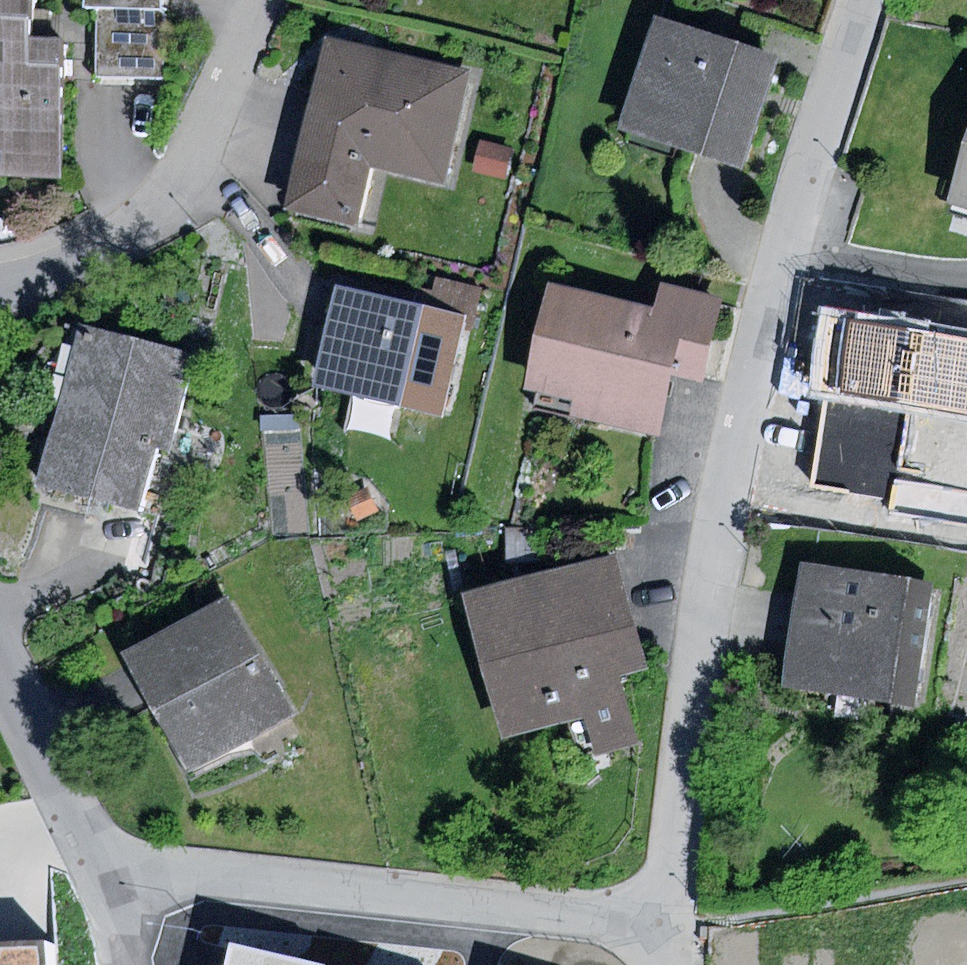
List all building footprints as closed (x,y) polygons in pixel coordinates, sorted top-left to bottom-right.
[(59,175),(62,35),(34,35),(35,0),(0,0),(0,173),(59,175)] [(85,5),(100,6),(98,75),(164,76),(166,0),(85,0),(85,5)] [(780,56),(657,17),(622,128),(744,167),(780,56)] [(468,67),(325,37),(289,208),(359,223),(372,165),(444,180),(468,67)] [(480,140),(473,171),(506,179),(514,148),(480,140)] [(950,201),(966,207),(966,148),(950,201)] [(653,307),(550,283),(526,387),(575,398),(571,414),(659,434),(672,375),(703,382),(723,296),(658,281),(653,307)] [(463,312),(339,285),(316,387),(440,415),(463,312)] [(890,367),(897,330),(850,322),(848,360),(890,367)] [(194,353),(79,323),(37,486),(136,512),(153,446),(169,450),(194,353)] [(898,324),(897,330),(890,367),(877,446),(966,461),(966,336),(898,324)] [(301,413),(260,416),(261,432),(302,429),(301,413)] [(366,486),(347,495),(357,519),(377,510),(366,486)] [(621,556),(467,595),(505,738),(571,721),(581,757),(638,742),(621,676),(650,669),(621,556)] [(934,580),(804,563),(787,689),(917,706),(934,580)] [(231,597),(125,656),(189,773),(296,714),(231,597)] [(0,943),(0,964),(45,964),(44,941),(0,943)] [(237,946),(232,964),(318,964),(237,946)]
